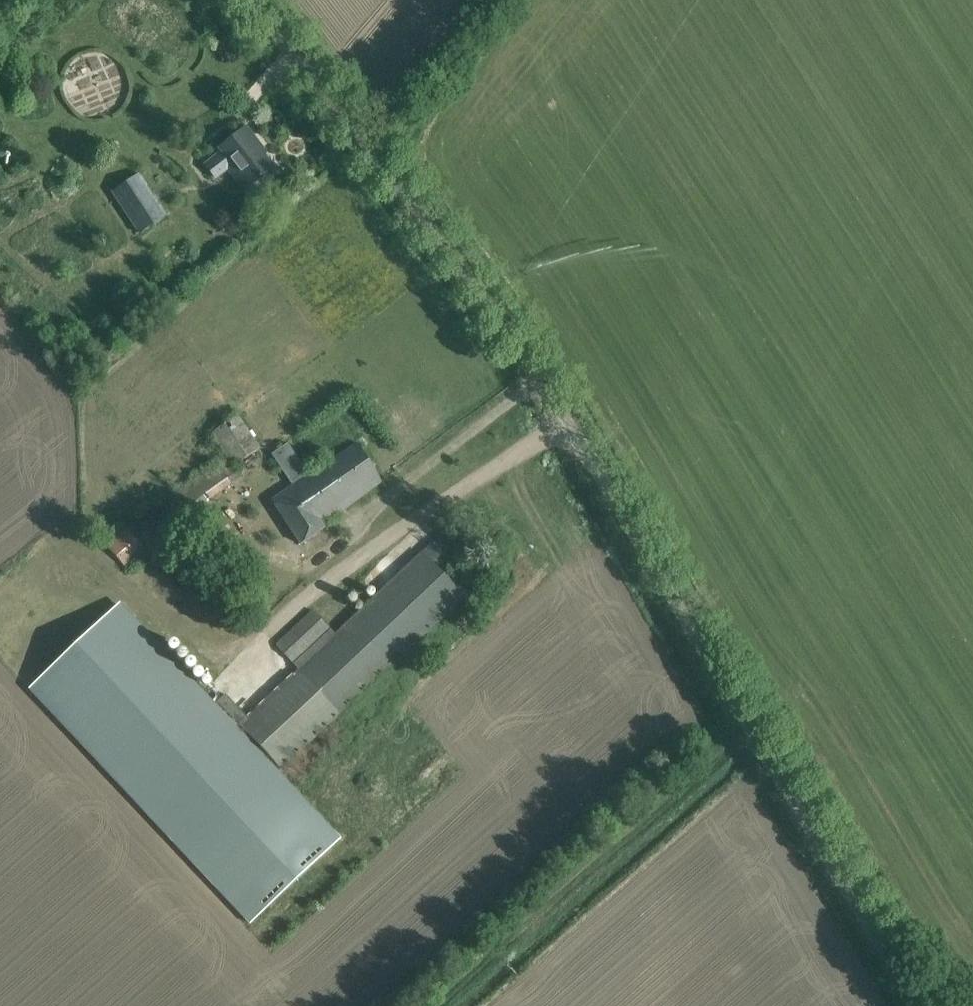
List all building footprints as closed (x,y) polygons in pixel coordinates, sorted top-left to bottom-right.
[(261,148),(245,128),(220,147),(223,151),(206,164),(216,177),(233,163),(250,185),(273,168),(259,150),(261,148)] [(139,174),(111,192),(138,233),(166,215),(139,174)] [(260,447),(237,414),(210,433),(227,456),(155,506),(169,525),(230,482),(231,484),(241,476),(234,465),(260,447)] [(287,442),(271,452),(293,485),(272,499),(298,540),(322,525),(320,521),(381,482),(356,443),(308,474),(287,442)] [(107,545),(129,570),(148,553),(126,528),(107,545)] [(433,542),(423,553),(336,635),(312,610),(276,644),(299,669),(247,717),(239,725),(240,725),(281,768),(340,713),(464,596),(433,563),(443,552),(433,542)] [(123,607),(33,692),(250,923),(341,838),(237,728),(240,725),(239,725),(247,717),(226,694),(215,704),(123,607)]
